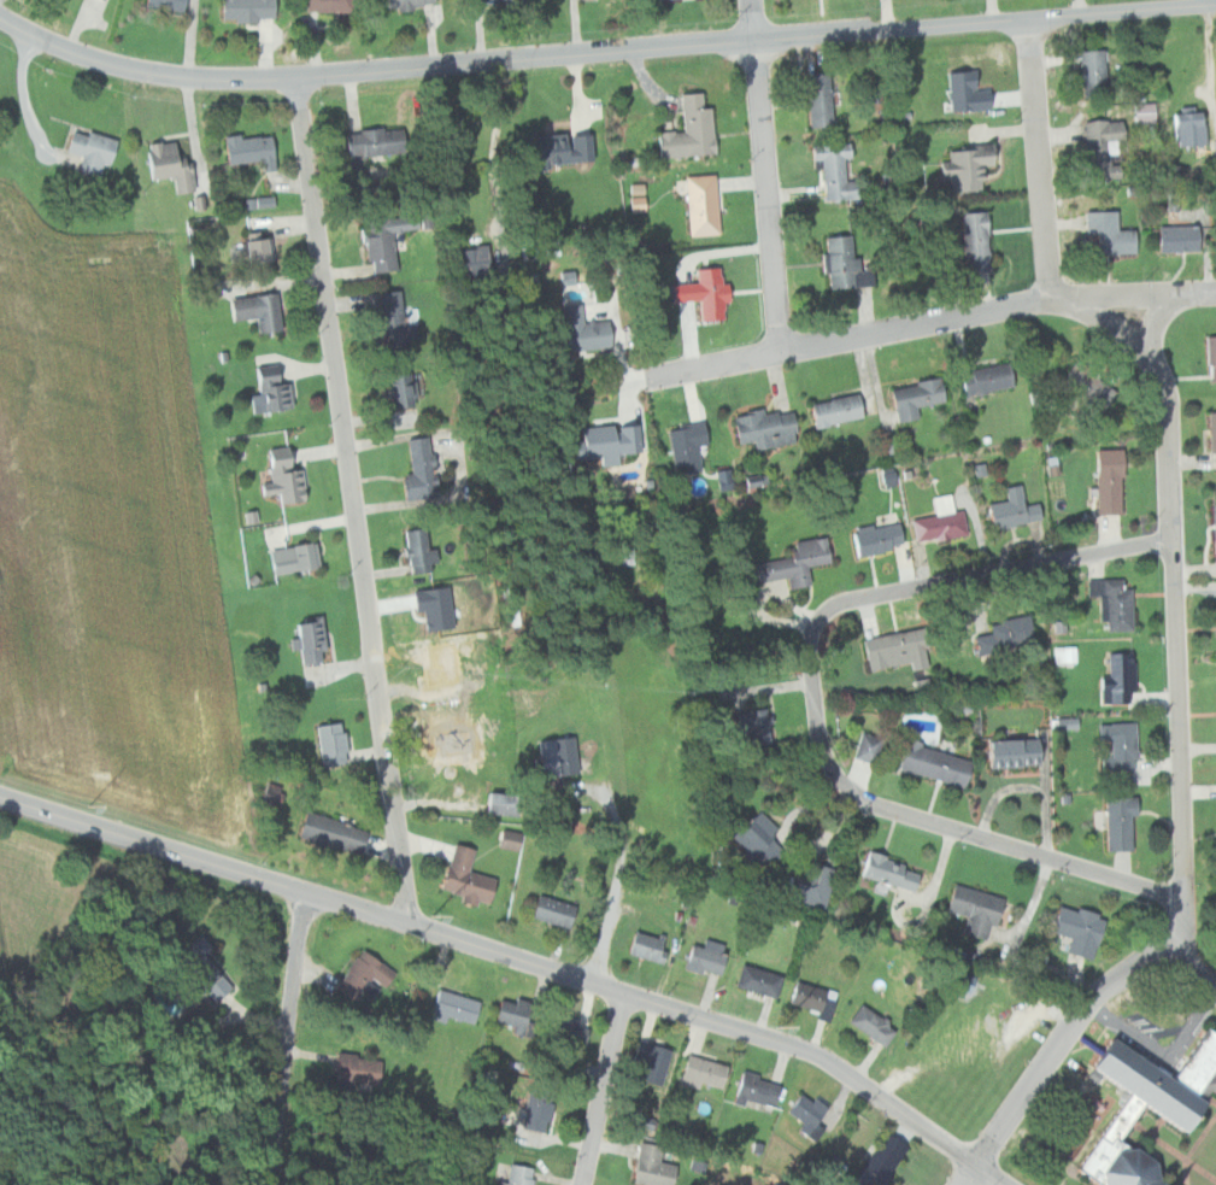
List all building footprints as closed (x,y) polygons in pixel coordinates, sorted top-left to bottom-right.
[(192,0),(153,0),(153,8),(191,11),(192,0)] [(228,18),(241,18),(241,24),(263,24),(263,18),(279,18),(279,0),(227,0),(228,18)] [(312,12),(358,11),(358,0),(311,0),(312,12)] [(392,10),(418,9),(418,4),(441,4),(441,0),(392,0),(392,10)] [(1087,95),(1112,94),(1110,50),(1085,51),(1087,95)] [(957,111),(997,110),(997,91),(983,92),(982,71),(955,72),(957,111)] [(814,127),(838,127),(836,73),(813,74),(814,127)] [(665,157),(720,155),(718,107),(708,108),(707,93),(686,94),(688,131),(664,132),(665,157)] [(1138,123),(1159,122),(1158,102),(1138,102),(1138,123)] [(1178,148),(1210,147),(1208,112),(1177,113),(1178,148)] [(1126,176),(1125,164),(1116,164),(1115,155),(1129,154),(1127,119),(1087,121),(1091,178),(1126,176)] [(409,129),(353,132),(354,156),(410,153),(409,129)] [(106,177),(109,163),(117,165),(123,140),(93,132),(92,135),(78,131),(73,152),(87,156),(84,171),(106,177)] [(233,164),(266,161),(267,172),(281,171),(277,133),(230,138),(233,164)] [(599,163),(598,134),(542,136),(542,164),(599,163)] [(200,191),(198,168),(185,169),(182,140),(151,144),(154,180),(180,177),(181,193),(200,191)] [(829,201),(866,199),(865,180),(851,181),(850,158),(857,158),(856,144),(817,145),(818,160),(827,160),(829,201)] [(952,147),(952,161),(944,162),(945,177),(953,176),(954,192),(987,191),(986,179),(992,179),(991,166),(1002,166),(1001,146),(952,147)] [(693,234),(720,233),(718,175),(692,176),(693,234)] [(279,196),(248,197),(248,208),(279,207),(279,196)] [(651,197),(634,197),(634,212),(652,212),(651,197)] [(1082,232),(1094,232),(1094,253),(1132,252),(1131,228),(1116,229),(1115,209),(1081,210),(1082,232)] [(984,210),(959,211),(960,270),(985,270),(984,210)] [(403,268),(398,230),(426,227),(424,213),(369,220),(375,271),(403,268)] [(1174,225),(1156,225),(1156,250),(1173,251),(1174,225)] [(277,235),(266,236),(265,230),(250,231),(253,262),(280,259),(277,235)] [(868,285),(868,269),(857,269),(856,254),(849,254),(848,234),(822,235),(824,287),(868,285)] [(496,276),(495,245),(469,246),(470,277),(496,276)] [(697,318),(722,317),(720,281),(716,281),(715,266),(693,267),(693,281),(665,282),(666,300),(696,299),(697,318)] [(558,282),(570,283),(571,269),(558,269),(558,282)] [(383,290),(385,345),(422,344),(421,324),(409,325),(408,289),(383,290)] [(239,318),(263,316),(265,331),(287,329),(283,292),(237,296),(239,318)] [(597,349),(596,320),(580,321),(580,302),(560,303),(562,350),(597,349)] [(1215,379),(1215,335),(1202,335),(1204,379),(1215,379)] [(259,367),(263,393),(254,394),(257,412),(298,406),(295,381),(289,382),(287,371),(279,372),(278,364),(259,367)] [(956,369),(958,393),(1007,388),(1004,364),(956,369)] [(1056,380),(1096,412),(1109,396),(1069,364),(1056,380)] [(396,407),(424,404),(421,373),(393,376),(396,407)] [(915,405),(941,402),(937,375),(912,379),(913,385),(888,388),(893,421),(917,417),(915,405)] [(806,401),(810,426),(859,418),(855,393),(806,401)] [(794,442),(789,409),(759,414),(759,409),(729,413),(734,443),(752,440),(753,448),(794,442)] [(1215,466),(1215,410),(1207,410),(1208,467),(1215,466)] [(664,426),(670,466),(684,464),(684,472),(697,470),(694,444),(703,443),(700,421),(664,426)] [(636,450),(635,423),(566,427),(568,458),(596,457),(596,465),(612,464),(612,452),(636,450)] [(417,472),(408,473),(412,499),(440,495),(432,436),(412,438),(417,472)] [(287,502),(312,499),(308,467),(299,468),(296,445),(273,447),(276,480),(269,481),(271,493),(286,492),(287,502)] [(1117,448),(1092,448),(1093,513),(1118,512),(1117,448)] [(714,469),(716,489),(733,488),(731,467),(714,469)] [(984,503),(989,528),(1039,520),(1035,502),(1022,504),(1018,483),(1003,486),(1005,499),(984,503)] [(912,541),(965,534),(962,509),(953,510),(950,493),(931,496),(933,514),(909,518),(912,541)] [(848,528),(851,553),(900,546),(896,521),(848,528)] [(414,572),(436,571),(434,528),(412,528),(414,572)] [(786,577),(787,587),(807,585),(805,565),(826,562),(822,536),(791,540),(793,554),(750,560),(752,581),(786,577)] [(277,546),(279,571),(325,568),(324,543),(277,546)] [(1129,587),(1119,588),(1119,578),(1084,579),(1084,595),(1096,595),(1097,620),(1104,620),(1104,630),(1130,630),(1129,587)] [(328,661),(326,650),(333,649),(327,615),(299,619),(302,636),(296,637),(297,649),(305,648),(308,664),(328,661)] [(987,621),(988,632),(973,635),(976,651),(1031,643),(1027,615),(987,621)] [(908,661),(910,670),(927,666),(918,628),(860,642),(867,670),(908,661)] [(1054,662),(1077,662),(1077,645),(1053,646),(1054,662)] [(1132,691),(1130,651),(1105,652),(1105,675),(1097,675),(1098,702),(1127,702),(1127,691),(1132,691)] [(747,745),(768,743),(765,708),(730,711),(733,739),(746,738),(747,745)] [(1073,717),(1053,717),(1053,728),(1073,728),(1073,717)] [(325,765),(352,762),(349,721),(321,724),(325,765)] [(1098,770),(1132,770),(1131,721),(1096,722),(1096,740),(1107,740),(1108,754),(1098,755),(1098,770)] [(872,762),(877,736),(856,732),(852,758),(872,762)] [(563,736),(536,740),(543,794),(558,792),(555,775),(568,773),(563,736)] [(979,739),(980,766),(1034,765),(1033,737),(979,739)] [(902,740),(895,769),(960,786),(967,757),(902,740)] [(286,787),(271,783),(266,801),(281,805),(286,787)] [(525,813),(525,793),(490,791),(489,812),(525,813)] [(1103,850),(1131,849),(1130,796),(1102,797),(1103,850)] [(751,850),(775,828),(757,808),(733,829),(751,850)] [(305,839),(370,851),(375,826),(309,814),(305,839)] [(526,831),(505,829),(503,847),(525,849),(526,831)] [(454,841),(441,886),(463,893),(462,899),(476,903),(478,898),(489,902),(497,878),(469,869),(476,847),(454,841)] [(855,875),(914,891),(919,873),(900,868),(902,861),(862,850),(855,875)] [(828,868),(814,865),(811,877),(825,880),(828,868)] [(828,885),(789,878),(785,900),(824,907),(828,885)] [(999,897),(949,882),(941,909),(965,916),(960,933),(981,940),(986,923),(991,925),(999,897)] [(539,892),(576,905),(569,927),(531,914),(539,892)] [(1085,959),(1098,914),(1073,906),(1072,910),(1054,904),(1046,931),(1066,937),(1061,951),(1085,959)] [(635,929),(658,937),(660,932),(666,933),(662,948),(668,950),(663,962),(629,952),(635,929)] [(218,946),(204,933),(190,948),(204,961),(218,946)] [(693,941),(704,945),(706,937),(724,943),(722,952),(727,954),(721,973),(704,968),(701,973),(685,967),(693,941)] [(338,987),(359,1001),(365,992),(375,999),(385,986),(388,988),(400,972),(366,948),(338,987)] [(744,962),(783,975),(776,997),(736,984),(744,962)] [(203,973),(221,1000),(236,990),(219,963),(203,973)] [(797,979),(827,989),(821,1010),(789,1001),(797,979)] [(440,987),(481,999),(474,1021),(447,1013),(445,1021),(430,1016),(440,987)] [(510,1034),(531,1035),(532,1004),(494,1002),(494,1022),(510,1023),(510,1034)] [(862,1003),(883,1017),(885,1015),(891,1019),(887,1023),(895,1029),(886,1045),(850,1020),(862,1003)] [(585,1024),(551,1016),(546,1039),(580,1047),(585,1024)] [(1097,1036),(1078,1067),(1174,1127),(1195,1094),(1193,1093),(1197,1086),(1215,1098),(1215,1033),(1201,1023),(1165,1080),(1097,1036)] [(639,1039),(672,1049),(662,1084),(641,1078),(646,1060),(644,1058),(642,1062),(633,1060),(639,1039)] [(688,1052),(728,1064),(722,1086),(701,1081),(699,1087),(680,1083),(688,1052)] [(388,1057),(338,1053),(337,1066),(341,1067),(339,1082),(385,1086),(388,1057)] [(744,1069),(759,1073),(757,1078),(781,1085),(775,1105),(765,1103),(765,1104),(747,1098),(746,1105),(734,1102),(744,1069)] [(523,1126),(533,1080),(554,1085),(545,1131),(523,1126)] [(801,1092),(812,1101),(816,1096),(828,1105),(809,1132),(800,1126),(804,1122),(797,1116),(799,1114),(789,1107),(801,1092)] [(1122,1125),(1135,1104),(1122,1095),(1113,1109),(1119,1113),(1114,1120),(1122,1125)] [(654,1115),(634,1112),(632,1126),(651,1130),(654,1115)] [(911,1146),(884,1184),(871,1184),(857,1175),(888,1131),(911,1146)] [(645,1184),(667,1184),(672,1164),(657,1160),(659,1151),(636,1145),(628,1181),(645,1184)] [(535,1178),(533,1184),(499,1184),(500,1179),(507,1181),(511,1162),(533,1167),(531,1177),(535,1178)]
